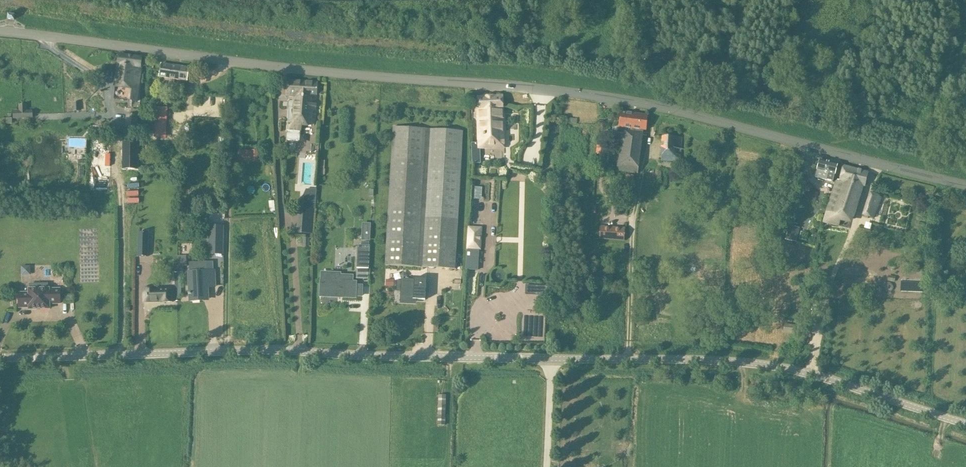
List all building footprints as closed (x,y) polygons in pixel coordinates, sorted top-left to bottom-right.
[(115,99),(137,101),(142,58),(120,55),(115,99)] [(162,64),(160,77),(187,81),(189,68),(162,64)] [(300,122),(315,123),(317,95),(318,82),(288,80),(287,94),(290,94),(288,131),(299,132),(300,122)] [(504,147),(503,109),(503,96),(477,97),(478,110),(479,148),(504,147)] [(161,131),(167,131),(167,108),(156,108),(155,135),(161,135),(161,131)] [(620,121),(617,141),(626,142),(627,134),(630,134),(632,118),(636,118),(636,114),(621,112),(620,121)] [(125,128),(136,129),(137,114),(126,113),(125,128)] [(648,115),(636,114),(636,118),(632,118),(630,134),(627,134),(626,142),(617,141),(613,170),(637,173),(643,131),(646,131),(648,115)] [(463,131),(393,127),(385,265),(418,267),(422,267),(456,269),(463,131)] [(662,161),(679,162),(681,138),(663,137),(662,161)] [(88,174),(110,174),(110,140),(88,140),(88,174)] [(122,170),(138,170),(139,141),(122,140),(122,170)] [(252,159),(251,149),(240,149),(240,159),(252,159)] [(818,170),(816,177),(833,181),(835,174),(838,164),(820,159),(818,170)] [(828,212),(826,218),(852,224),(853,218),(863,186),(865,187),(868,172),(844,166),(840,180),(838,180),(828,212)] [(313,234),(315,188),(301,188),(299,233),(313,234)] [(862,216),(874,220),(881,197),(869,193),(862,216)] [(361,222),(361,240),(371,240),(371,223),(361,222)] [(601,225),(600,238),(625,240),(626,227),(601,225)] [(209,226),(208,255),(223,255),(224,226),(209,226)] [(469,249),(481,250),(483,227),(468,226),(467,249),(469,249)] [(797,238),(798,238),(800,228),(787,226),(785,240),(796,242),(797,238)] [(148,233),(139,232),(138,256),(148,257),(148,233)] [(369,242),(364,242),(364,245),(358,245),(357,268),(368,268),(369,242)] [(467,249),(465,270),(476,271),(478,252),(469,251),(469,249),(467,249)] [(176,255),(176,271),(185,271),(186,255),(176,255)] [(29,267),(21,266),(21,274),(29,275),(29,267)] [(215,287),(214,271),(189,272),(190,301),(204,300),(203,287),(215,287)] [(320,280),(320,296),(355,298),(356,296),(362,296),(362,284),(356,284),(356,282),(354,282),(354,275),(341,274),(341,272),(335,272),(321,272),(321,280),(320,280)] [(397,281),(396,291),(403,292),(403,302),(414,302),(414,299),(426,300),(427,279),(414,279),(414,282),(397,281)] [(48,289),(48,284),(30,284),(30,289),(29,289),(29,293),(19,293),(19,307),(37,307),(37,309),(50,308),(49,303),(61,303),(61,289),(53,289),(53,291),(49,291),(49,289),(48,289)] [(459,286),(445,285),(443,305),(452,305),(452,294),(458,294),(459,286)] [(532,293),(540,293),(540,285),(531,285),(532,293)] [(148,297),(148,302),(166,301),(166,302),(173,302),(172,289),(156,289),(156,288),(147,288),(148,295),(147,295),(147,297),(148,297)] [(445,424),(446,395),(438,394),(437,423),(445,424)]
